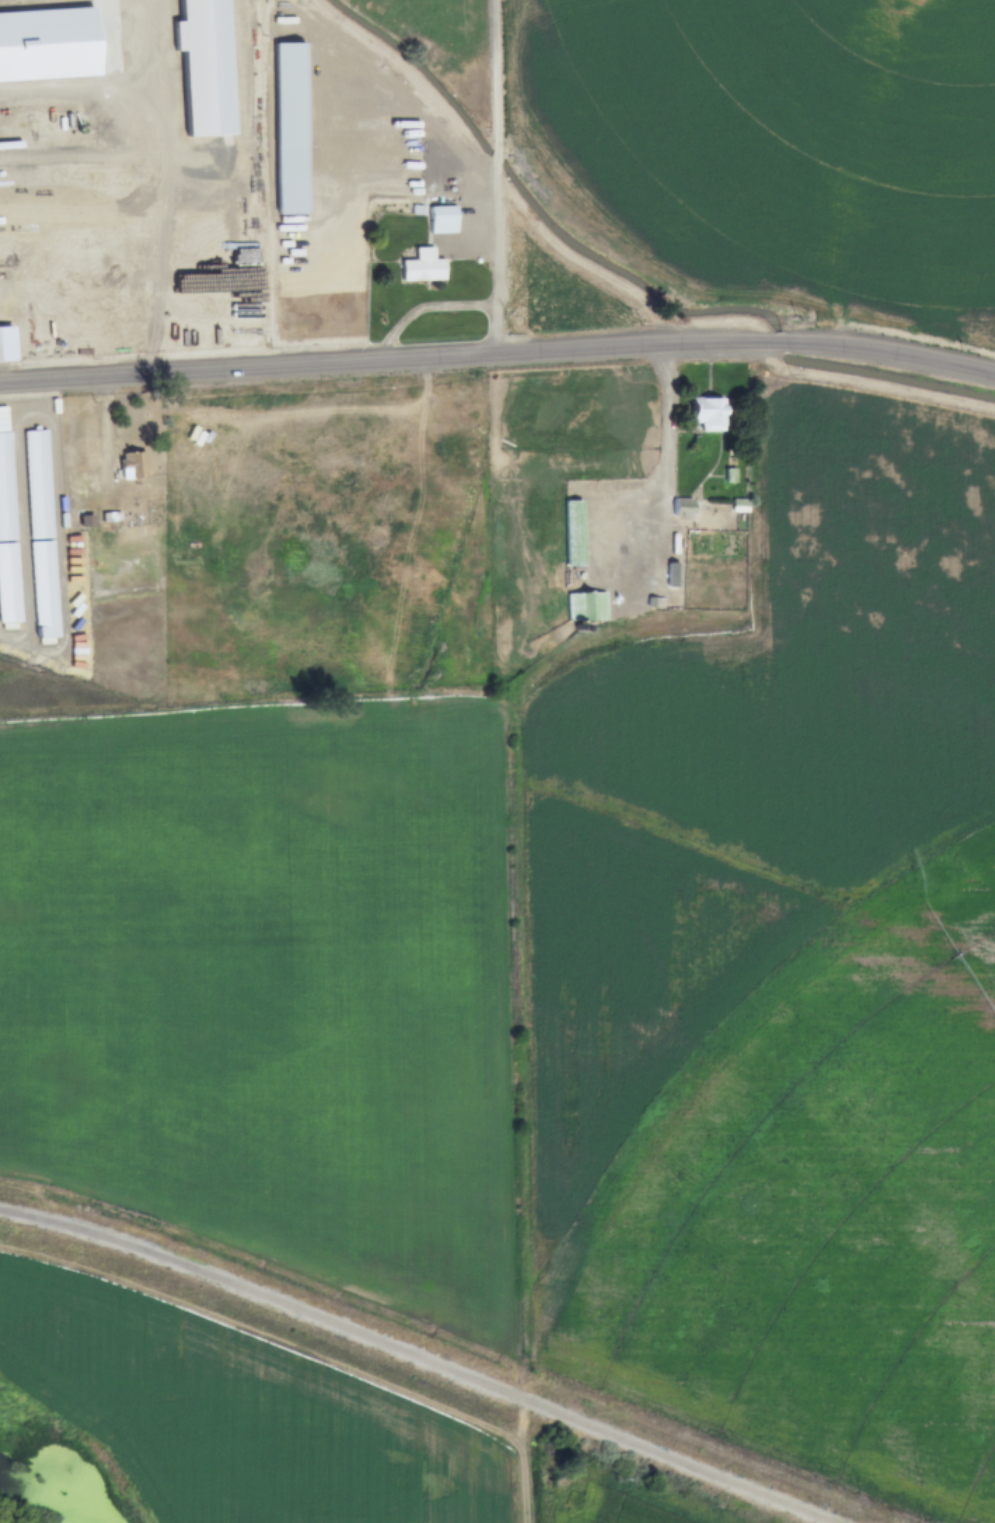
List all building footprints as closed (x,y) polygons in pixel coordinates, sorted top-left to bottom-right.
[(181,21),(179,0),(227,0),(237,135),(189,138),(183,52),(176,52),(173,22),(181,21)] [(96,76),(0,83),(0,13),(91,7),(96,76)] [(274,44),(302,44),(305,212),(276,213),(274,44)] [(18,232),(0,233),(0,188),(14,187),(18,232)] [(443,196),(458,196),(458,205),(443,205),(443,196)] [(409,205),(424,205),(424,216),(409,216),(409,205)] [(429,233),(429,208),(458,208),(458,233),(429,233)] [(401,261),(415,261),(415,248),(434,248),(434,260),(443,260),(444,280),(402,281),(401,261)] [(724,397),(724,431),(696,431),(696,423),(690,423),(691,397),(696,398),(696,397),(724,397)] [(25,431),(49,430),(55,542),(31,543),(25,431)] [(18,543),(0,544),(0,432),(12,431),(18,543)] [(131,478),(131,480),(121,481),(120,469),(124,469),(123,454),(145,452),(146,469),(143,470),(144,477),(131,478)] [(727,469),(736,469),(736,484),(727,484),(727,469)] [(674,517),(675,499),(694,499),(693,517),(674,517)] [(733,513),(733,499),(749,499),(749,513),(733,513)] [(566,501),(583,501),(585,566),(568,566),(566,501)] [(103,523),(102,514),(120,512),(121,521),(103,523)] [(81,528),(80,518),(94,517),(95,527),(81,528)] [(668,563),(680,564),(679,588),(667,588),(668,563)] [(567,594),(607,593),(607,622),(568,622),(567,594)] [(664,598),(664,609),(648,608),(649,598),(664,598)]
